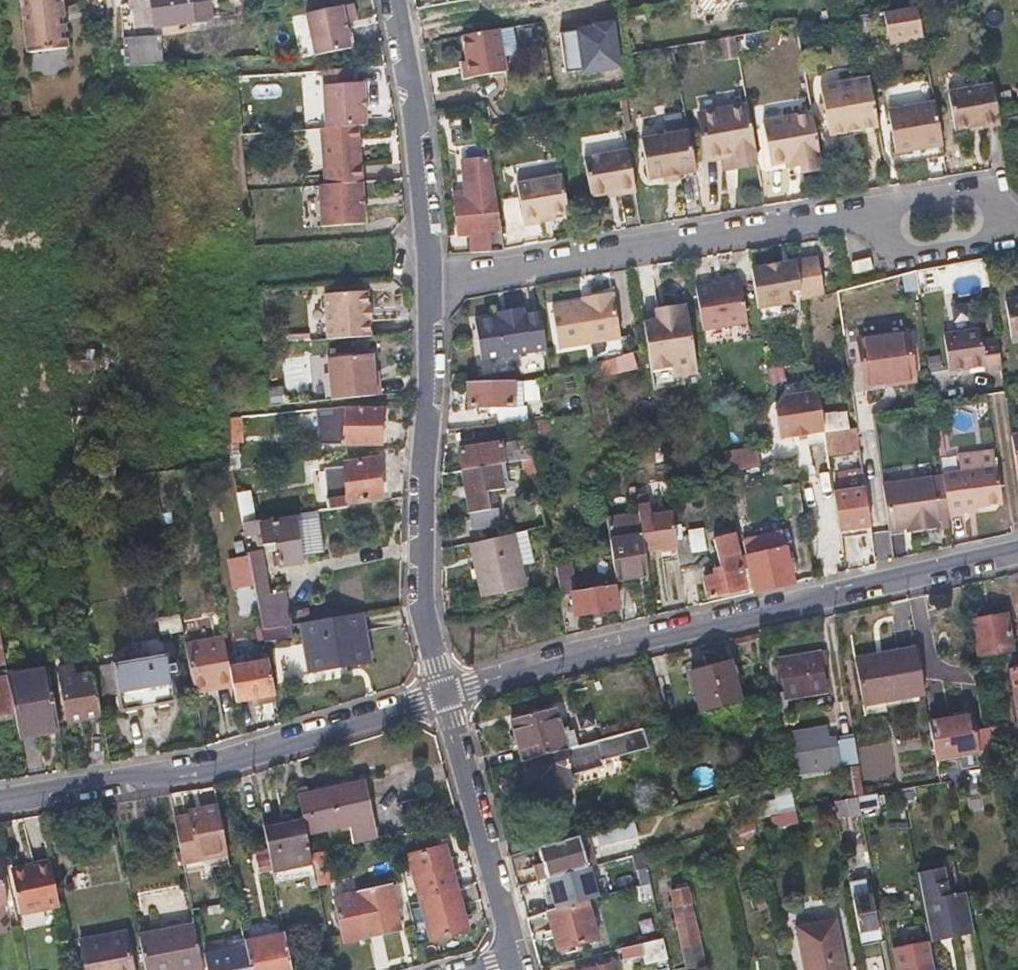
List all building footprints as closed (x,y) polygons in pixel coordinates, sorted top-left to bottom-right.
[(62,0),(22,0),(29,51),(68,46),(62,0)] [(189,1),(189,0),(152,0),(154,21),(190,17),(189,1)] [(351,1),(304,10),(312,53),(349,46),(343,20),(355,18),(351,1)] [(474,68),(477,68),(480,67),(481,76),(511,71),(505,28),(469,34),(474,68)] [(124,63),(143,62),(163,61),(161,33),(121,34),(124,63)] [(352,83),(351,67),(320,69),(323,127),(356,126),(364,125),(362,83),(352,83)] [(882,127),(874,78),(825,87),(833,136),(882,127)] [(996,83),(952,91),(959,130),(985,125),(985,128),(1003,125),(1000,108),(996,83)] [(939,102),(892,110),(900,153),(929,147),(946,144),(939,102)] [(739,161),(761,157),(752,105),(704,114),(712,159),(728,156),(728,158),(738,156),(739,161)] [(817,113),(767,122),(775,163),(791,160),(793,167),(794,175),(826,169),(817,113)] [(323,127),(318,128),(322,182),(360,179),(356,126),(323,127)] [(693,131),(646,138),(653,178),(668,176),(684,173),(700,171),(693,131)] [(948,156),(946,144),(929,147),(931,159),(948,156)] [(633,149),(589,156),(595,194),(623,190),(624,193),(640,190),(633,149)] [(492,225),(504,223),(495,153),(466,157),(470,189),(471,198),(457,200),(461,229),(474,227),(476,249),(495,247),(492,225)] [(738,156),(728,158),(731,170),(762,164),(761,157),(739,161),(738,156)] [(776,169),(793,167),(791,160),(775,163),(776,169)] [(573,211),(566,173),(522,180),(529,222),(544,220),(544,216),(573,211)] [(322,182),(316,183),(320,238),(364,233),(360,179),(322,182)] [(471,198),(470,189),(455,191),(457,200),(471,198)] [(874,257),(856,262),(858,273),(876,268),(874,257)] [(823,258),(756,268),(762,305),(829,294),(823,258)] [(745,280),(701,287),(707,329),(752,322),(745,280)] [(365,286),(321,291),(325,337),(369,332),(368,317),(366,302),(365,286)] [(595,298),(587,300),(556,305),(563,346),(623,336),(618,291),(595,295),(595,298)] [(1014,339),(1017,339),(1017,297),(1006,299),(1014,339)] [(663,318),(646,321),(650,346),(653,372),(674,368),(675,375),(701,371),(691,303),(670,306),(672,317),(663,318)] [(670,306),(662,307),(663,318),(672,317),(670,306)] [(503,316),(479,320),(485,358),(550,347),(544,310),(529,313),(527,307),(512,309),(513,314),(503,316)] [(987,370),(1004,368),(1000,340),(999,338),(985,340),(984,327),(945,333),(951,369),(986,364),(987,370)] [(860,340),(867,384),(916,377),(909,332),(860,340)] [(71,354),(73,370),(97,367),(95,351),(71,354)] [(371,351),(326,356),(330,398),(381,392),(379,376),(374,376),(371,351)] [(472,380),(474,404),(529,400),(527,376),(472,380)] [(782,437),(795,436),(795,437),(810,435),(810,433),(826,431),(821,392),(788,397),(778,409),(782,437)] [(377,407),(360,407),(342,408),(342,405),(316,408),(319,443),(378,440),(377,407)] [(501,411),(502,422),(533,418),(531,407),(501,411)] [(556,428),(554,416),(533,418),(534,431),(556,428)] [(240,441),(238,417),(226,418),(228,442),(240,441)] [(861,452),(859,439),(858,427),(827,432),(830,458),(861,452)] [(506,446),(508,461),(525,458),(538,456),(536,441),(506,446)] [(464,469),(504,462),(501,444),(461,450),(464,469)] [(328,467),(336,507),(356,503),(356,498),(383,493),(376,455),(347,460),(348,463),(328,467)] [(532,501),(544,499),(538,456),(525,458),(532,501)] [(508,486),(504,462),(464,469),(475,529),(510,523),(507,503),(499,504),(496,487),(508,486)] [(945,476),(950,518),(964,516),(963,508),(1005,502),(999,464),(945,472),(945,476)] [(933,478),(940,528),(951,527),(950,518),(945,476),(933,478)] [(883,486),(888,529),(909,526),(910,533),(940,528),(933,478),(883,486)] [(859,491),(858,488),(858,485),(850,487),(851,492),(836,495),(841,529),(870,524),(866,490),(859,491)] [(241,524),(254,522),(248,493),(235,496),(241,524)] [(664,564),(680,561),(679,555),(678,544),(677,539),(673,512),(653,515),(650,493),(638,495),(642,517),(644,516),(649,549),(661,547),(664,564)] [(318,510),(295,515),(296,521),(320,517),(318,510)] [(265,544),(267,543),(268,543),(270,549),(280,547),(283,564),(312,558),(311,555),(326,552),(320,517),(296,521),(295,515),(254,522),(241,524),(244,538),(256,536),(256,540),(264,539),(265,544)] [(622,524),(622,530),(623,536),(612,537),(618,580),(650,575),(644,533),(633,535),(630,522),(622,524)] [(890,536),(910,533),(909,526),(888,529),(890,536)] [(472,542),(478,568),(484,595),(526,585),(525,583),(521,564),(514,532),(472,542)] [(796,583),(790,559),(784,534),(746,542),(757,592),(796,583)] [(719,569),(715,570),(716,577),(703,580),(706,599),(744,591),(737,554),(742,553),(737,536),(715,540),(719,569)] [(680,561),(681,567),(695,565),(691,537),(677,539),(678,544),(679,555),(680,561)] [(261,550),(247,553),(249,567),(253,586),(255,596),(269,594),(261,550)] [(527,563),(521,564),(525,583),(532,581),(527,563)] [(239,589),(253,586),(249,567),(235,570),(239,589)] [(567,617),(606,610),(619,608),(616,586),(563,595),(567,617)] [(262,628),(276,626),(290,623),(284,591),(269,594),(255,596),(262,628)] [(301,621),(306,646),(311,671),(370,660),(361,610),(301,621)] [(163,634),(182,630),(178,612),(159,616),(163,634)] [(1014,649),(1012,635),(1008,618),(1008,613),(973,620),(979,655),(1014,649)] [(1008,618),(1012,635),(1017,634),(1017,623),(1017,616),(1008,618)] [(233,687),(229,667),(223,638),(185,646),(194,694),(233,687)] [(916,648),(885,654),(854,660),(862,707),(885,703),(925,696),(916,648)] [(92,665),(97,696),(119,692),(122,712),(174,703),(165,654),(92,665)] [(100,715),(97,696),(92,665),(92,664),(73,667),(71,657),(60,660),(70,720),(100,715)] [(268,659),(229,667),(233,687),(236,702),(275,694),(268,659)] [(830,697),(827,682),(825,668),(818,669),(816,659),(776,666),(784,705),(830,697)] [(41,665),(24,667),(8,670),(20,737),(54,731),(41,665)] [(743,707),(738,687),(733,668),(692,677),(702,716),(743,707)] [(13,711),(6,675),(0,676),(0,714),(13,711)] [(886,713),(885,703),(862,707),(864,717),(886,713)] [(520,748),(523,760),(563,750),(565,750),(555,709),(513,720),(517,737),(512,739),(515,749),(520,748)] [(936,761),(957,757),(977,753),(972,719),(930,726),(936,761)] [(1006,724),(989,727),(991,736),(1008,733),(1006,724)] [(601,732),(603,741),(619,737),(617,728),(601,732)] [(797,774),(842,767),(861,764),(854,729),(791,741),(797,774)] [(563,750),(523,760),(528,780),(541,778),(545,794),(572,787),(570,778),(604,770),(603,763),(651,751),(646,730),(619,737),(603,741),(565,750),(563,750)] [(1015,787),(1017,787),(1017,754),(1010,756),(1015,787)] [(848,777),(853,802),(860,801),(867,799),(863,774),(848,777)] [(298,794),(303,820),(306,832),(349,824),(353,843),(377,838),(366,781),(305,793),(298,794)] [(783,806),(785,818),(796,815),(790,783),(778,786),(783,806)] [(303,786),(296,788),(298,794),(305,793),(303,786)] [(836,806),(838,819),(863,815),(860,801),(853,802),(836,806)] [(227,857),(216,805),(201,809),(202,813),(173,819),(183,866),(227,857)] [(763,811),(766,822),(785,818),(783,806),(763,811)] [(306,832),(303,820),(285,824),(284,819),(262,824),(271,870),(312,862),(306,832)] [(636,832),(633,822),(597,831),(600,841),(636,832)] [(533,863),(535,870),(537,878),(588,866),(582,842),(587,840),(585,834),(538,846),(542,860),(533,863)] [(718,845),(716,834),(705,837),(708,847),(718,845)] [(408,852),(420,897),(454,887),(442,844),(408,852)] [(681,852),(680,844),(658,849),(660,860),(670,858),(670,854),(681,852)] [(51,862),(32,866),(12,871),(20,913),(59,904),(51,862)] [(975,928),(969,895),(953,898),(950,898),(946,888),(950,884),(948,871),(923,876),(934,935),(938,935),(943,941),(954,932),(975,928)] [(668,877),(670,890),(687,886),(684,873),(668,877)] [(394,885),(389,886),(396,918),(401,917),(394,885)] [(389,886),(361,892),(333,898),(343,942),(399,929),(396,918),(389,886)] [(703,965),(695,926),(687,886),(670,890),(687,968),(703,965)] [(852,888),(861,936),(877,933),(871,900),(863,902),(860,886),(852,888)] [(454,887),(420,897),(432,939),(466,930),(454,887)] [(598,934),(593,918),(588,901),(550,911),(560,945),(598,934)] [(174,922),(176,928),(195,924),(194,918),(174,922)] [(199,945),(195,924),(176,928),(139,935),(146,969),(183,969),(203,966),(199,945)] [(848,961),(841,927),(801,934),(807,969),(849,969),(848,961)] [(976,936),(975,928),(954,932),(943,941),(938,935),(934,935),(935,943),(943,942),(947,946),(956,940),(976,936)] [(126,931),(79,940),(85,969),(133,969),(126,931)] [(624,946),(626,953),(627,961),(644,956),(646,963),(669,958),(664,937),(624,946)] [(251,969),(291,969),(284,938),(246,945),(251,969)]
